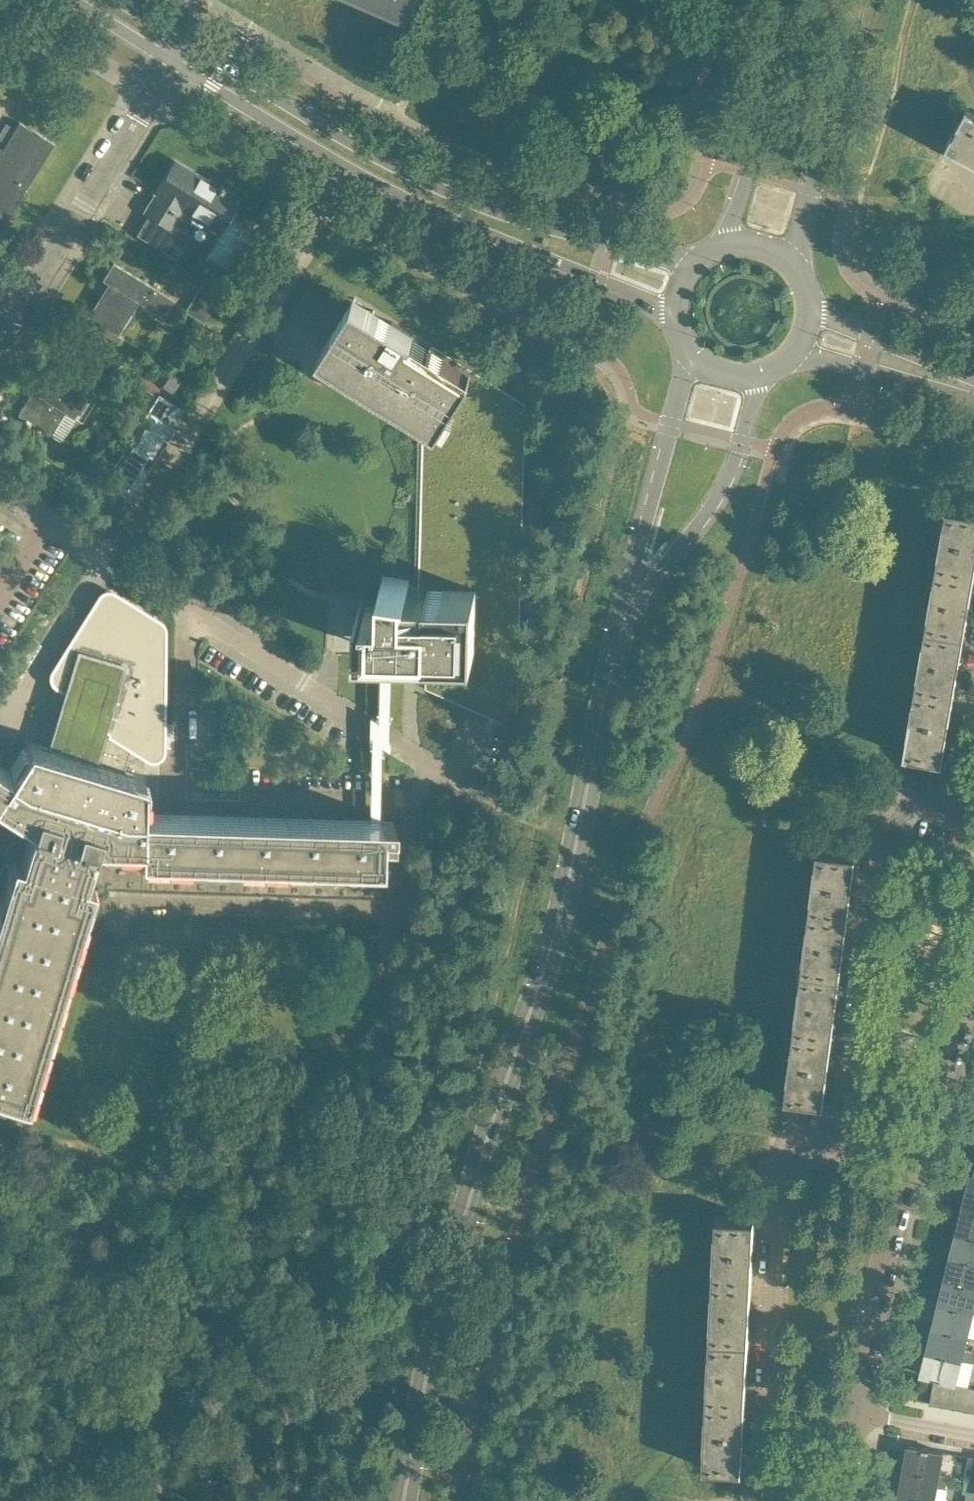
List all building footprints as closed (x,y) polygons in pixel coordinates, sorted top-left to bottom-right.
[(407,19),(416,0),(363,0),(407,19)] [(965,108),(945,145),(973,160),(973,112),(965,108)] [(11,211),(24,191),(28,184),(54,143),(19,121),(2,148),(0,147),(0,229),(11,211)] [(218,188),(175,161),(156,191),(157,191),(145,210),(149,212),(151,213),(138,233),(175,256),(188,235),(171,225),(172,223),(182,207),(218,229),(238,197),(223,187),(224,185),(221,183),(218,188)] [(174,299),(113,262),(103,277),(112,282),(91,316),(88,314),(87,315),(98,322),(97,323),(103,326),(103,325),(123,338),(146,302),(164,314),(174,299)] [(204,322),(221,295),(204,284),(187,311),(204,322)] [(433,345),(432,346),(354,296),(346,310),(319,351),(339,364),(335,370),(333,368),(332,370),(423,427),(419,575),(419,581),(419,586),(408,585),(407,581),(410,582),(410,580),(389,577),(383,576),(382,586),(383,586),(383,605),(362,604),(359,604),(358,644),(381,645),(381,655),(393,655),(393,645),(428,646),(427,687),(517,726),(525,403),(433,345)] [(102,362),(89,383),(101,390),(114,370),(102,362)] [(18,412),(18,413),(25,418),(51,434),(66,410),(82,420),(90,425),(107,398),(99,393),(51,364),(42,379),(45,381),(38,392),(34,389),(35,388),(34,387),(19,412),(18,412)] [(125,400),(142,411),(144,413),(156,394),(136,382),(125,400)] [(148,410),(103,481),(104,482),(106,479),(129,493),(145,468),(142,465),(148,455),(152,457),(164,438),(167,440),(175,427),(172,425),(148,410)] [(973,574),(973,571),(973,510),(946,506),(936,567),(973,574)] [(925,629),(963,636),(973,574),(936,567),(925,629)] [(5,856),(0,874),(0,1091),(25,1099),(25,1106),(33,1106),(100,884),(109,887),(113,888),(380,897),(382,838),(392,839),(393,827),(393,819),(382,819),(378,819),(369,819),(143,811),(144,775),(134,772),(133,773),(124,770),(131,745),(147,756),(149,757),(151,757),(153,757),(154,757),(156,757),(158,756),(159,755),(160,753),(161,752),(162,750),(162,748),(163,676),(163,675),(163,666),(163,665),(163,630),(163,628),(162,626),(162,625),(160,623),(159,622),(113,593),(112,593),(110,592),(109,592),(107,592),(105,592),(104,593),(102,594),(101,595),(100,596),(54,670),(56,670),(88,680),(87,682),(83,698),(82,699),(77,716),(76,716),(74,716),(73,716),(72,717),(71,718),(70,719),(69,720),(68,721),(68,723),(68,724),(68,725),(69,727),(70,728),(71,729),(72,730),(73,730),(66,753),(39,745),(39,744),(29,741),(24,749),(10,772),(0,765),(0,854),(5,856)] [(914,691),(952,698),(963,636),(925,629),(914,691)] [(391,739),(393,655),(381,655),(379,731),(377,808),(377,819),(390,819),(390,808),(391,739)] [(917,756),(931,758),(931,757),(941,759),(944,743),(952,698),(914,691),(903,753),(917,756)] [(931,757),(931,758),(928,774),(927,782),(939,784),(944,760),(941,759),(931,757)] [(944,760),(939,784),(952,786),(956,762),(944,760)] [(956,762),(952,786),(964,788),(968,764),(956,762)] [(964,788),(973,790),(973,765),(968,764),(964,788)] [(847,915),(855,853),(817,848),(809,910),(847,915)] [(839,977),(847,915),(809,910),(801,972),(839,977)] [(403,931),(419,932),(419,924),(403,923),(403,931)] [(831,1039),(839,977),(801,972),(793,1034),(831,1039)] [(788,1097),(813,1101),(813,1100),(823,1101),(825,1082),(831,1039),(793,1034),(785,1097),(788,1097)] [(810,1124),(822,1126),(825,1102),(823,1101),(813,1100),(813,1101),(810,1124)] [(837,1103),(825,1102),(822,1126),(834,1127),(837,1103)] [(834,1127),(847,1129),(850,1105),(837,1103),(834,1127)] [(802,1115),(803,1107),(793,1106),(792,1113),(802,1115)] [(966,1191),(962,1207),(973,1210),(973,1185),(968,1183),(966,1191)] [(962,1207),(956,1231),(973,1235),(973,1210),(962,1207)] [(712,1278),(751,1280),(754,1217),(716,1215),(716,1217),(712,1278)] [(956,1231),(950,1254),(973,1260),(973,1235),(956,1231)] [(950,1254),(944,1278),(973,1286),(973,1260),(950,1254)] [(748,1343),(751,1280),(712,1278),(709,1341),(748,1343)] [(944,1278),(939,1302),(973,1311),(973,1286),(944,1278)] [(973,1311),(939,1302),(933,1325),(968,1334),(973,1311)] [(933,1325),(927,1349),(973,1361),(973,1359),(973,1351),(964,1349),(968,1334),(933,1325)] [(706,1404),(744,1406),(748,1343),(709,1341),(706,1404)] [(927,1349),(921,1373),(934,1377),(946,1380),(958,1383),(967,1386),(973,1361),(927,1349)] [(934,1377),(929,1404),(941,1406),(946,1380),(934,1377)] [(941,1406),(953,1408),(958,1383),(946,1380),(941,1406)] [(967,1386),(958,1383),(953,1408),(965,1410),(970,1386),(967,1386)] [(973,1412),(973,1387),(970,1386),(965,1410),(973,1412)] [(741,1467),(744,1406),(706,1404),(703,1460),(703,1466),(708,1466),(731,1467),(741,1467)] [(907,1448),(903,1469),(938,1475),(942,1451),(928,1448),(929,1447),(922,1446),(922,1447),(908,1444),(907,1448)] [(968,1455),(964,1479),(965,1479),(973,1481),(973,1456),(968,1455)] [(730,1491),(742,1492),(743,1467),(741,1467),(731,1467),(730,1491)] [(742,1492),(755,1492),(756,1468),(749,1468),(743,1467),(742,1492)] [(903,1469),(899,1493),(933,1499),(935,1486),(943,1488),(945,1476),(938,1475),(903,1469)] [(963,1492),(965,1492),(964,1500),(973,1500),(973,1481),(965,1479),(963,1492)]
